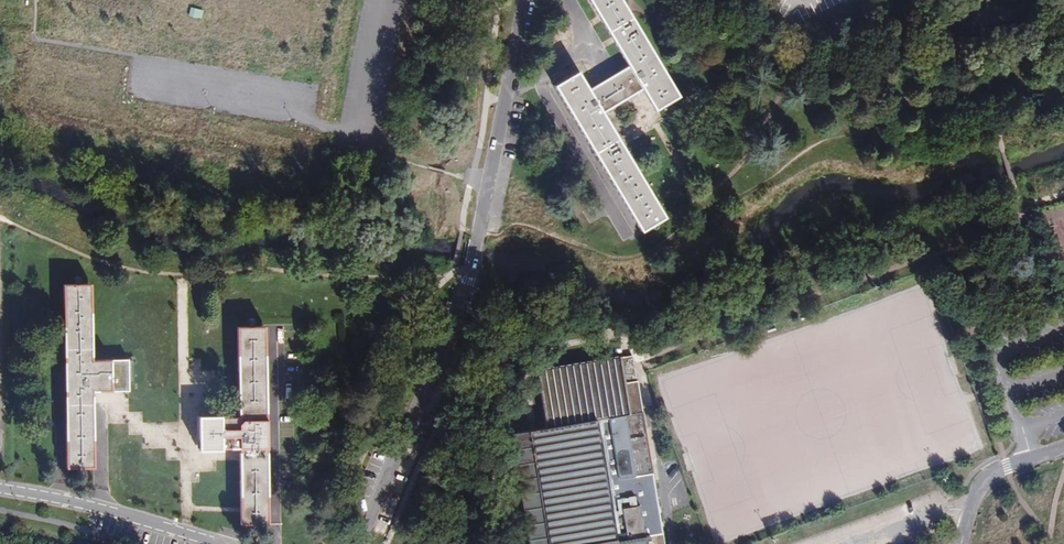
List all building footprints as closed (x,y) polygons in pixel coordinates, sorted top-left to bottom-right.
[(643,230),(660,219),(599,115),(646,88),(653,101),(670,91),(616,0),(594,0),(632,64),(603,80),(584,91),(577,80),(559,91),(595,151),(637,221),(643,230)] [(87,291),(66,291),(69,460),(89,459),(90,392),(112,391),(111,361),(87,361),(87,291)] [(264,323),(239,323),(240,414),(198,414),(198,449),(241,449),(241,454),(242,510),(242,519),(265,518),(264,323)] [(535,370),(544,427),(509,434),(528,543),(664,543),(650,468),(649,458),(630,354),(535,370)]
